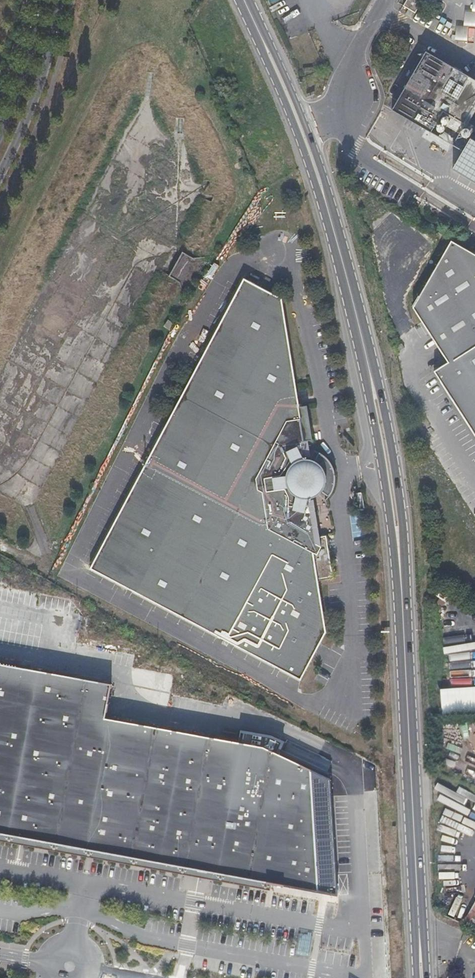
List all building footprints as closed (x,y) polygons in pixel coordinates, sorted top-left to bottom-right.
[(417,4),(419,0),(403,0),(401,5),(412,12),(417,4)] [(456,42),(474,43),(474,4),(474,13),(467,12),(466,27),(457,27),(456,42)] [(441,113),(451,118),(463,125),(474,105),(474,83),(424,54),(390,111),(430,134),(441,113)] [(441,113),(430,134),(439,139),(451,118),(441,113)] [(469,138),(451,169),(474,182),(474,141),(469,138)] [(456,244),(416,314),(452,369),(438,378),(474,435),(474,255),(456,244)] [(182,253),(170,277),(187,286),(200,262),(182,253)] [(88,569),(297,681),(324,635),(316,580),(334,578),(327,538),(319,538),(314,510),(312,499),(317,496),(324,502),(331,495),(336,483),(331,465),(318,449),(310,445),(305,407),(295,408),(279,300),(244,283),(88,569)] [(363,509),(361,493),(354,494),(357,510),(363,509)] [(41,849),(92,858),(271,891),(272,884),(277,884),(275,899),(303,897),(330,896),(326,843),(324,843),(320,778),(313,778),(312,770),(265,747),(170,730),(106,718),(113,684),(0,664),(0,841),(41,849)]
